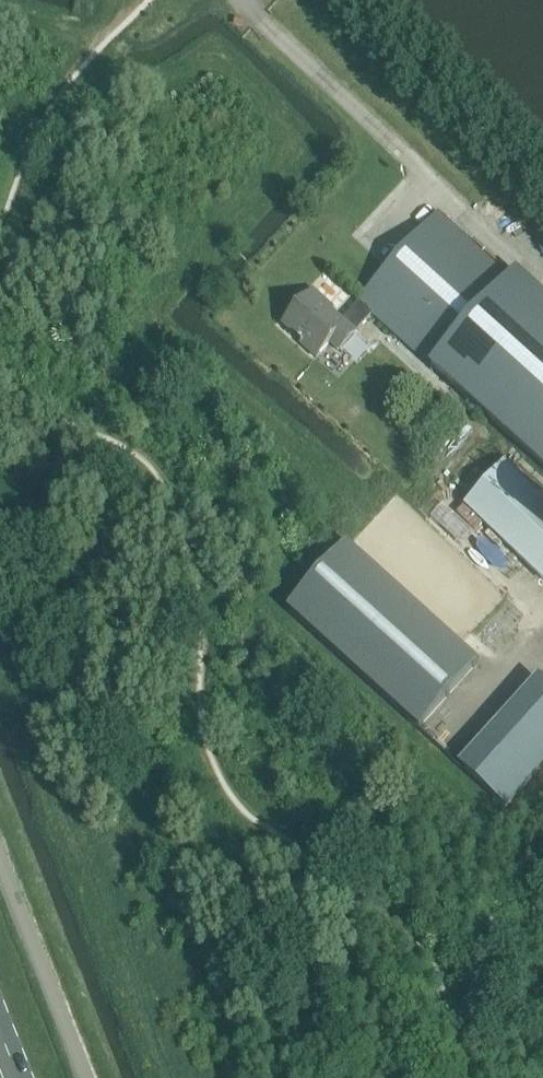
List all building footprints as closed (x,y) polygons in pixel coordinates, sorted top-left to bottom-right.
[(437,214),(342,321),(324,305),(326,303),(313,291),(282,325),(300,341),(299,342),(301,344),(316,359),(330,344),(339,352),(356,334),(355,333),(372,314),(542,469),(542,310),(437,214)] [(505,461),(463,506),(542,583),(542,498),(505,461)] [(348,545),(289,611),(419,728),(478,663),(348,545)] [(458,768),(502,809),(542,765),(542,684),(539,680),(458,768)]
